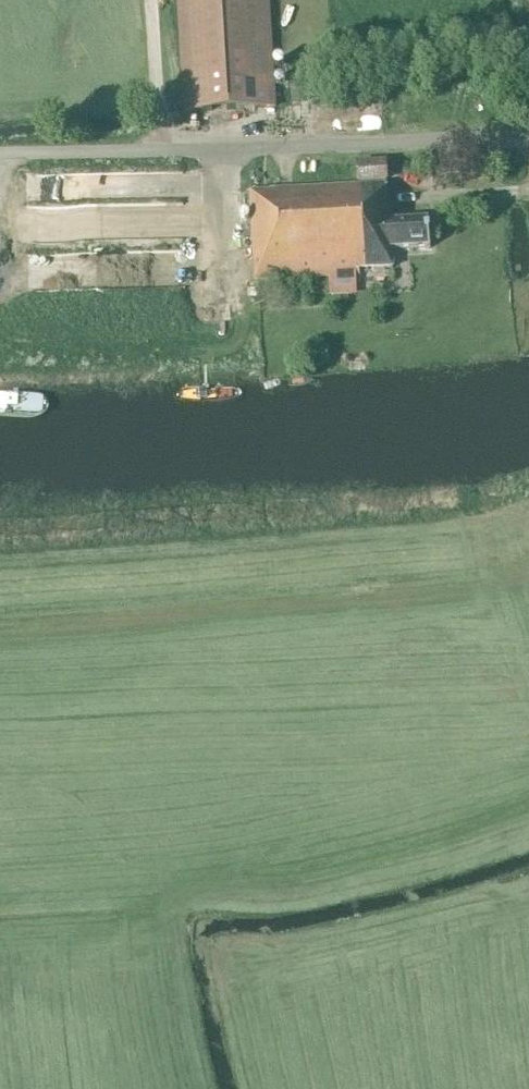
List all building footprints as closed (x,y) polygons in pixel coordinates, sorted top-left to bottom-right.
[(183,114),(275,109),(269,0),(177,0),(183,114)] [(360,182),(386,180),(386,164),(358,166),(360,182)] [(371,186),(376,269),(393,268),(392,251),(431,249),(429,222),(391,224),(390,206),(388,206),(387,185),(371,186)] [(250,193),(255,281),(376,274),(376,269),(371,186),(250,193)]
